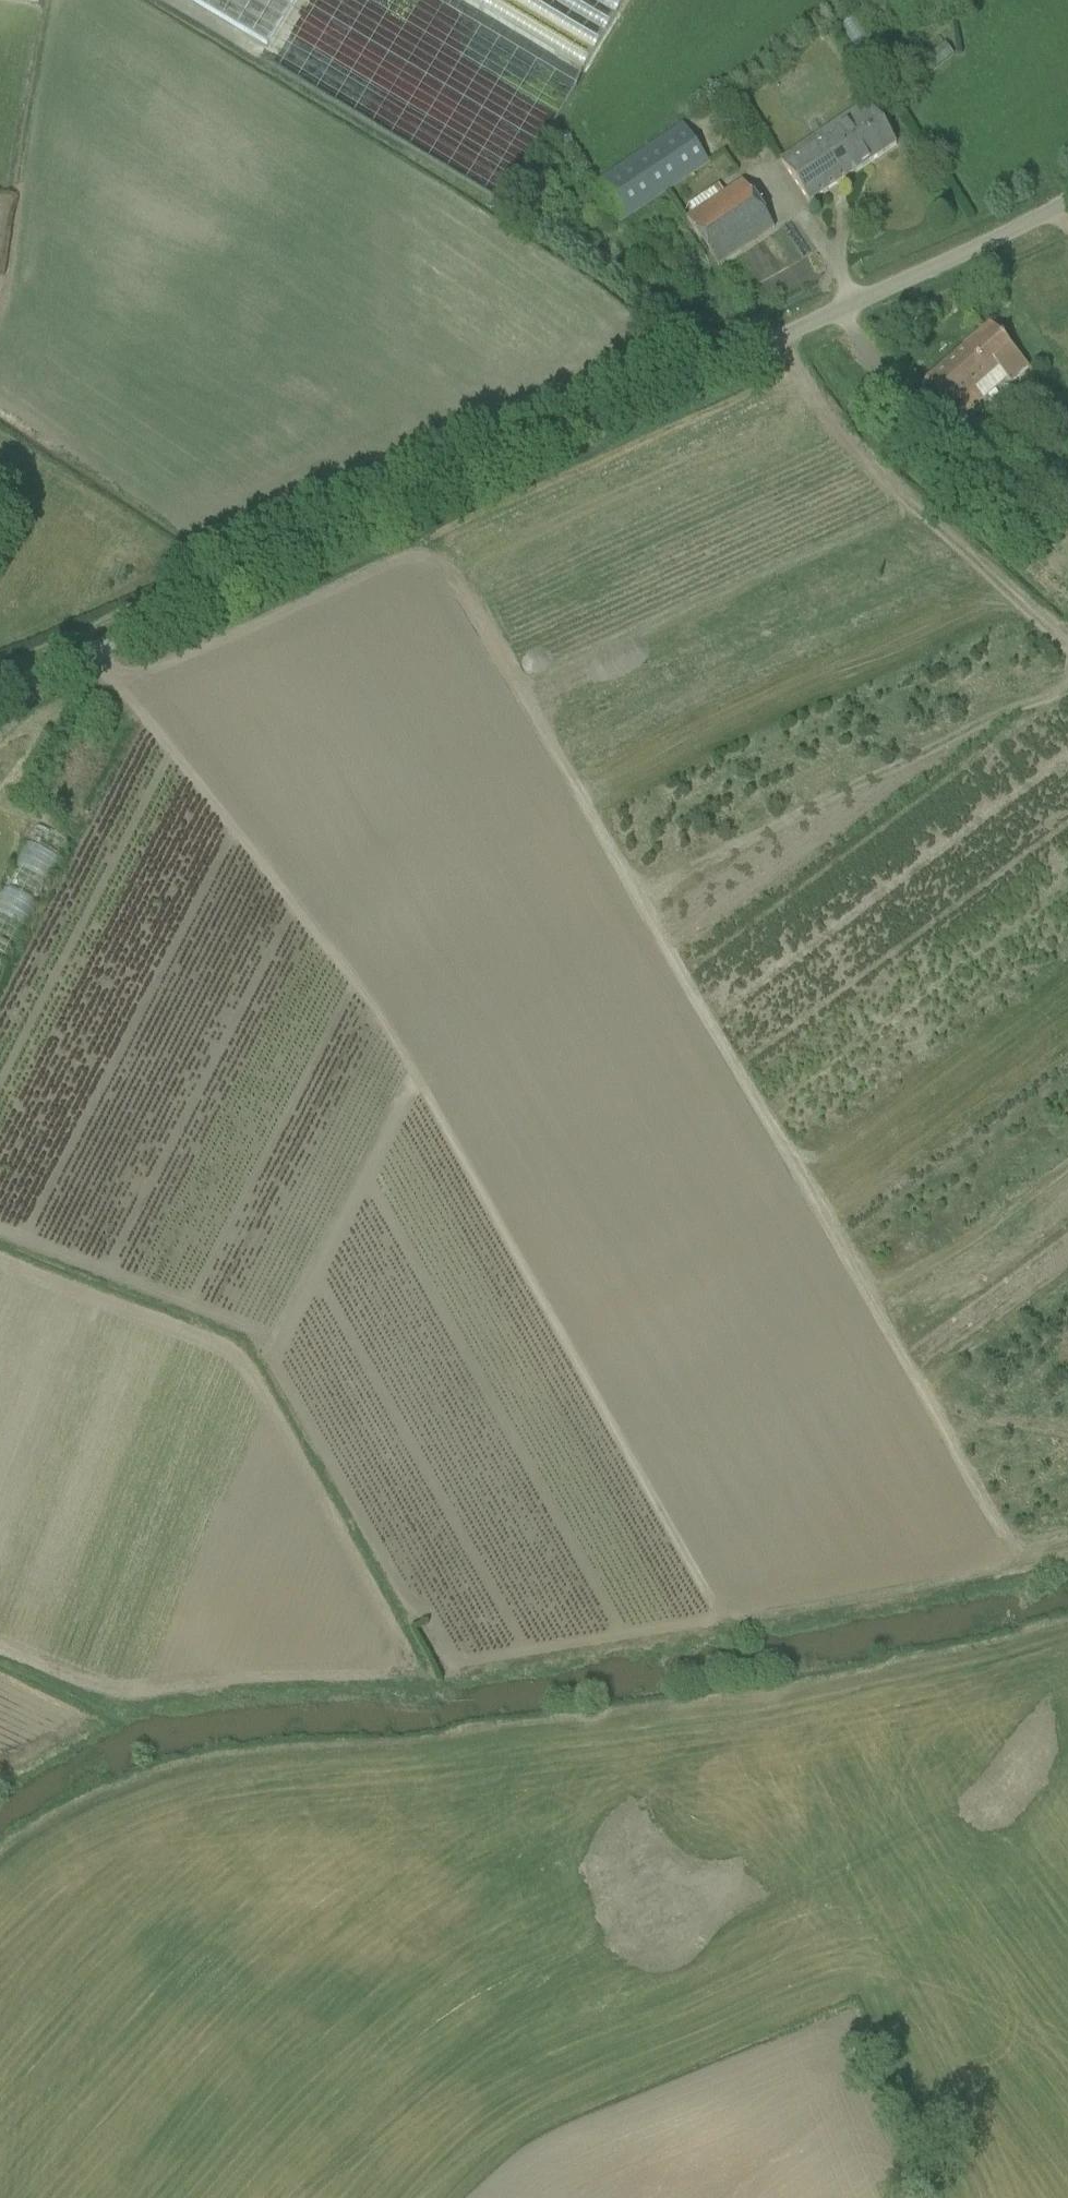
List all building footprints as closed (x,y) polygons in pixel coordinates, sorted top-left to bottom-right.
[(273,48),(300,0),(191,0),(273,48)] [(586,68),(627,0),(469,0),(586,68)] [(863,3),(868,14),(876,11),(872,0),(871,0),(863,3)] [(821,128),(852,174),(896,145),(865,100),(846,112),(821,128)] [(683,126),(593,187),(619,224),(666,192),(709,164),(683,126)] [(808,204),(852,174),(821,128),(777,158),(808,204)] [(773,227),(742,182),(722,194),(705,206),(685,219),(717,265),(773,227)] [(958,420),(984,397),(1007,377),(1010,382),(1027,367),(1004,341),(990,325),(924,382),(931,391),(930,392),(931,393),(933,392),(958,420)] [(1048,490),(1054,499),(1067,490),(1067,481),(1066,478),(1048,490)] [(45,856),(33,881),(24,877),(3,920),(33,934),(65,866),(45,856)]
